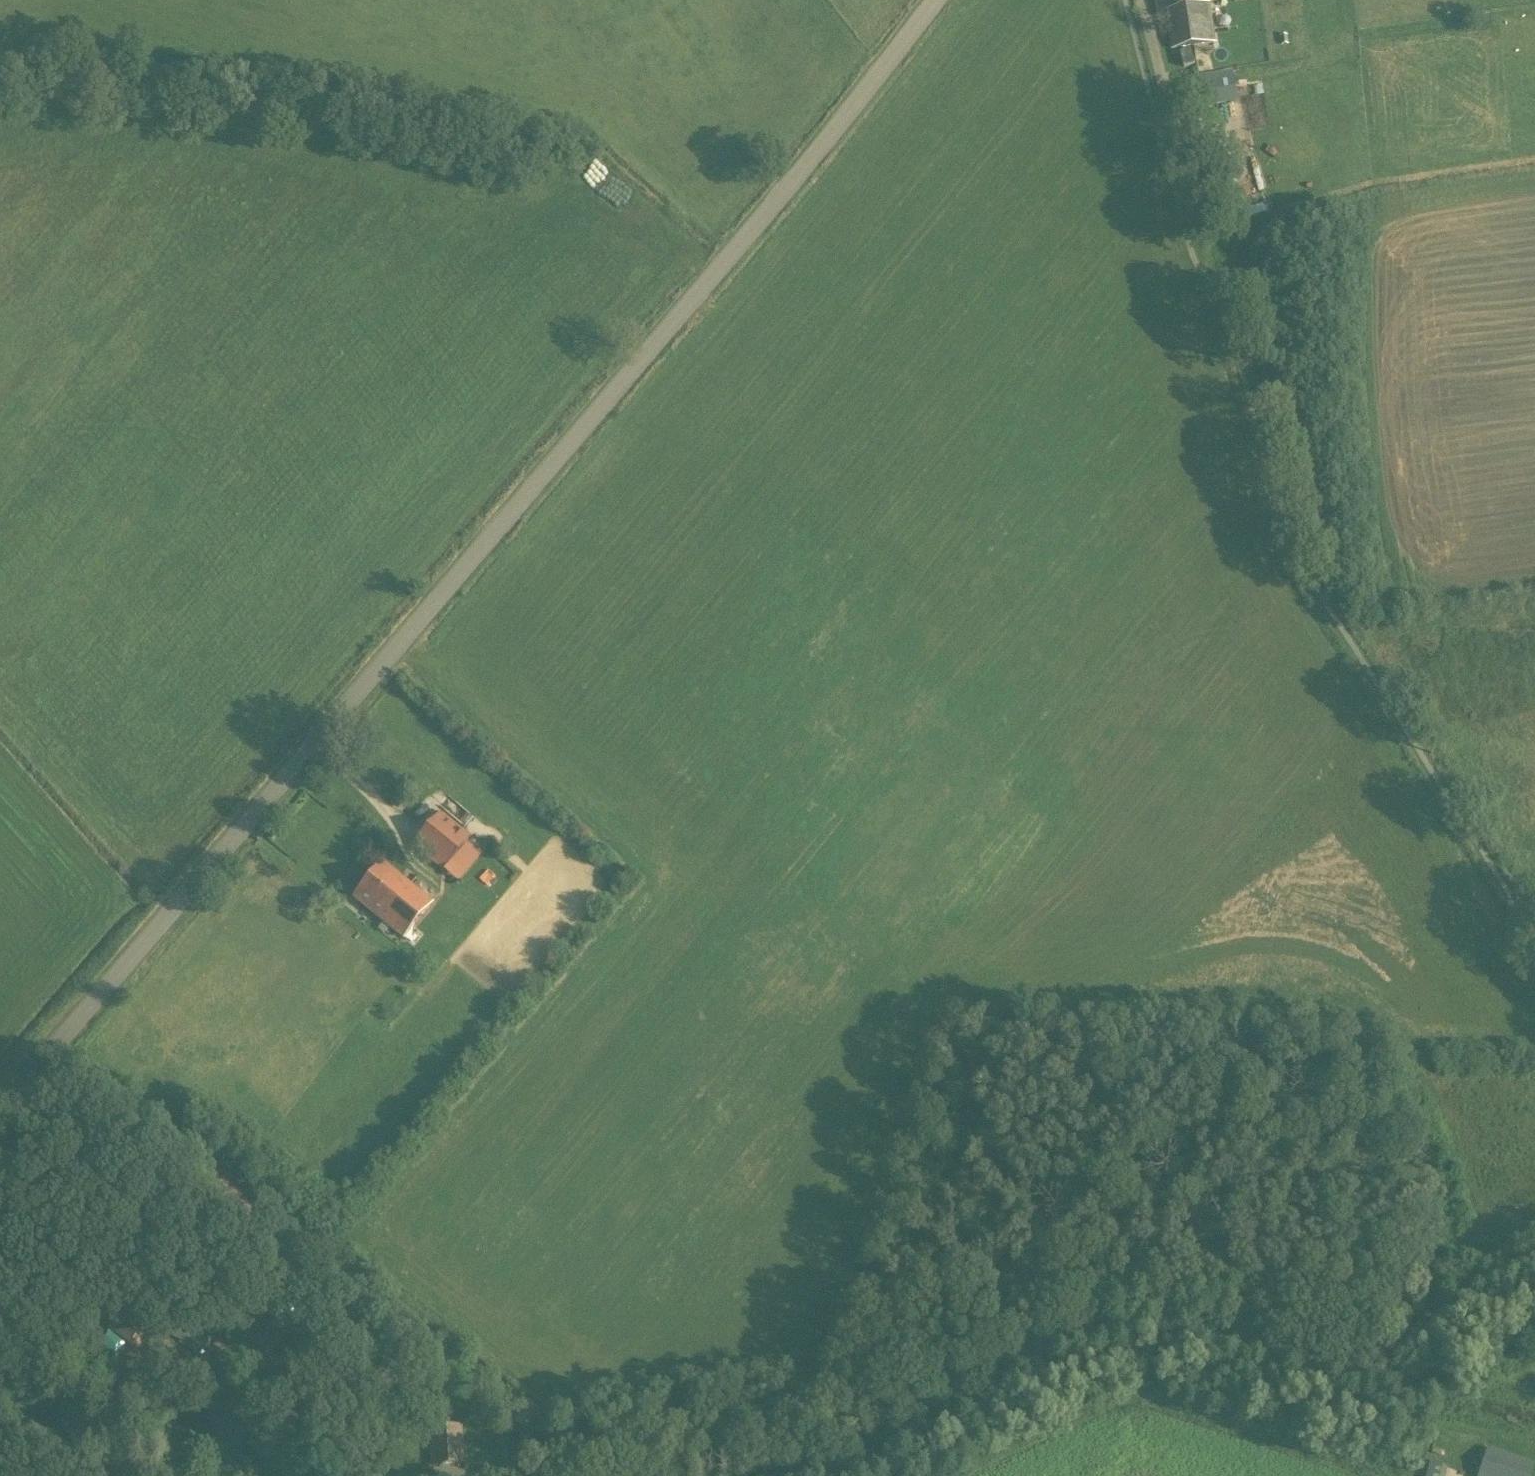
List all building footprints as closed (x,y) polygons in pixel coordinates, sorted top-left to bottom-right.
[(1165,11),(1170,50),(1215,42),(1210,4),(1165,11)] [(1180,53),(1184,68),(1194,66),(1190,51),(1180,53)] [(1185,78),(1189,109),(1226,104),(1239,101),(1233,70),(1220,73),(1185,78)] [(444,870),(459,881),(490,843),(488,842),(491,838),(476,827),(470,834),(439,810),(411,846),(443,870),(444,870)] [(354,898),(404,939),(433,903),(383,863),(354,898)] [(108,1328),(130,1344),(146,1323),(122,1308),(108,1328)] [(459,1429),(434,1431),(436,1464),(461,1462),(459,1429)] [(1533,1463),(1487,1448),(1478,1475),(1529,1475),(1533,1463)] [(1426,1475),(1445,1475),(1447,1466),(1428,1463),(1426,1475)]
